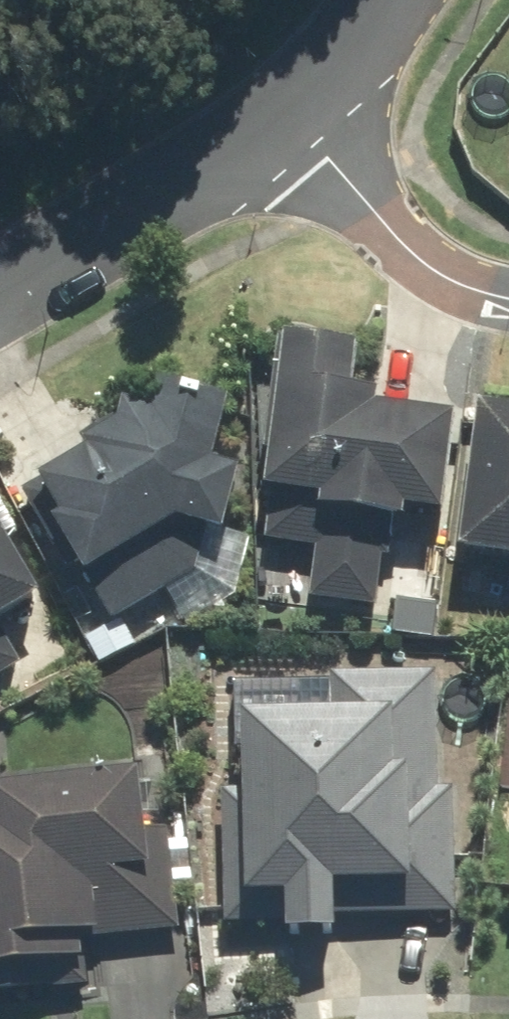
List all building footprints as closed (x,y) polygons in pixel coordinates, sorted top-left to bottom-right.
[(370,345),(285,336),(264,546),(319,552),(314,599),(385,606),(394,520),(421,523),(422,512),(456,515),(467,413),(390,405),(391,392),(365,389),(370,345)] [(173,388),(169,405),(136,400),(134,421),(122,429),(118,422),(86,440),(95,455),(32,491),(109,624),(204,570),(213,526),(236,531),(250,470),(227,465),(240,403),(173,388)] [(487,404),(467,554),(508,560),(508,407),(487,404)] [(28,664),(6,627),(58,596),(16,526),(0,535),(0,680),(28,664)] [(256,790),(228,791),(233,926),(461,918),(456,786),(444,787),(439,671),(336,674),(337,711),(253,714),(256,790)] [(0,789),(0,994),(94,985),(90,943),(187,933),(177,827),(156,829),(151,775),(0,789)]
